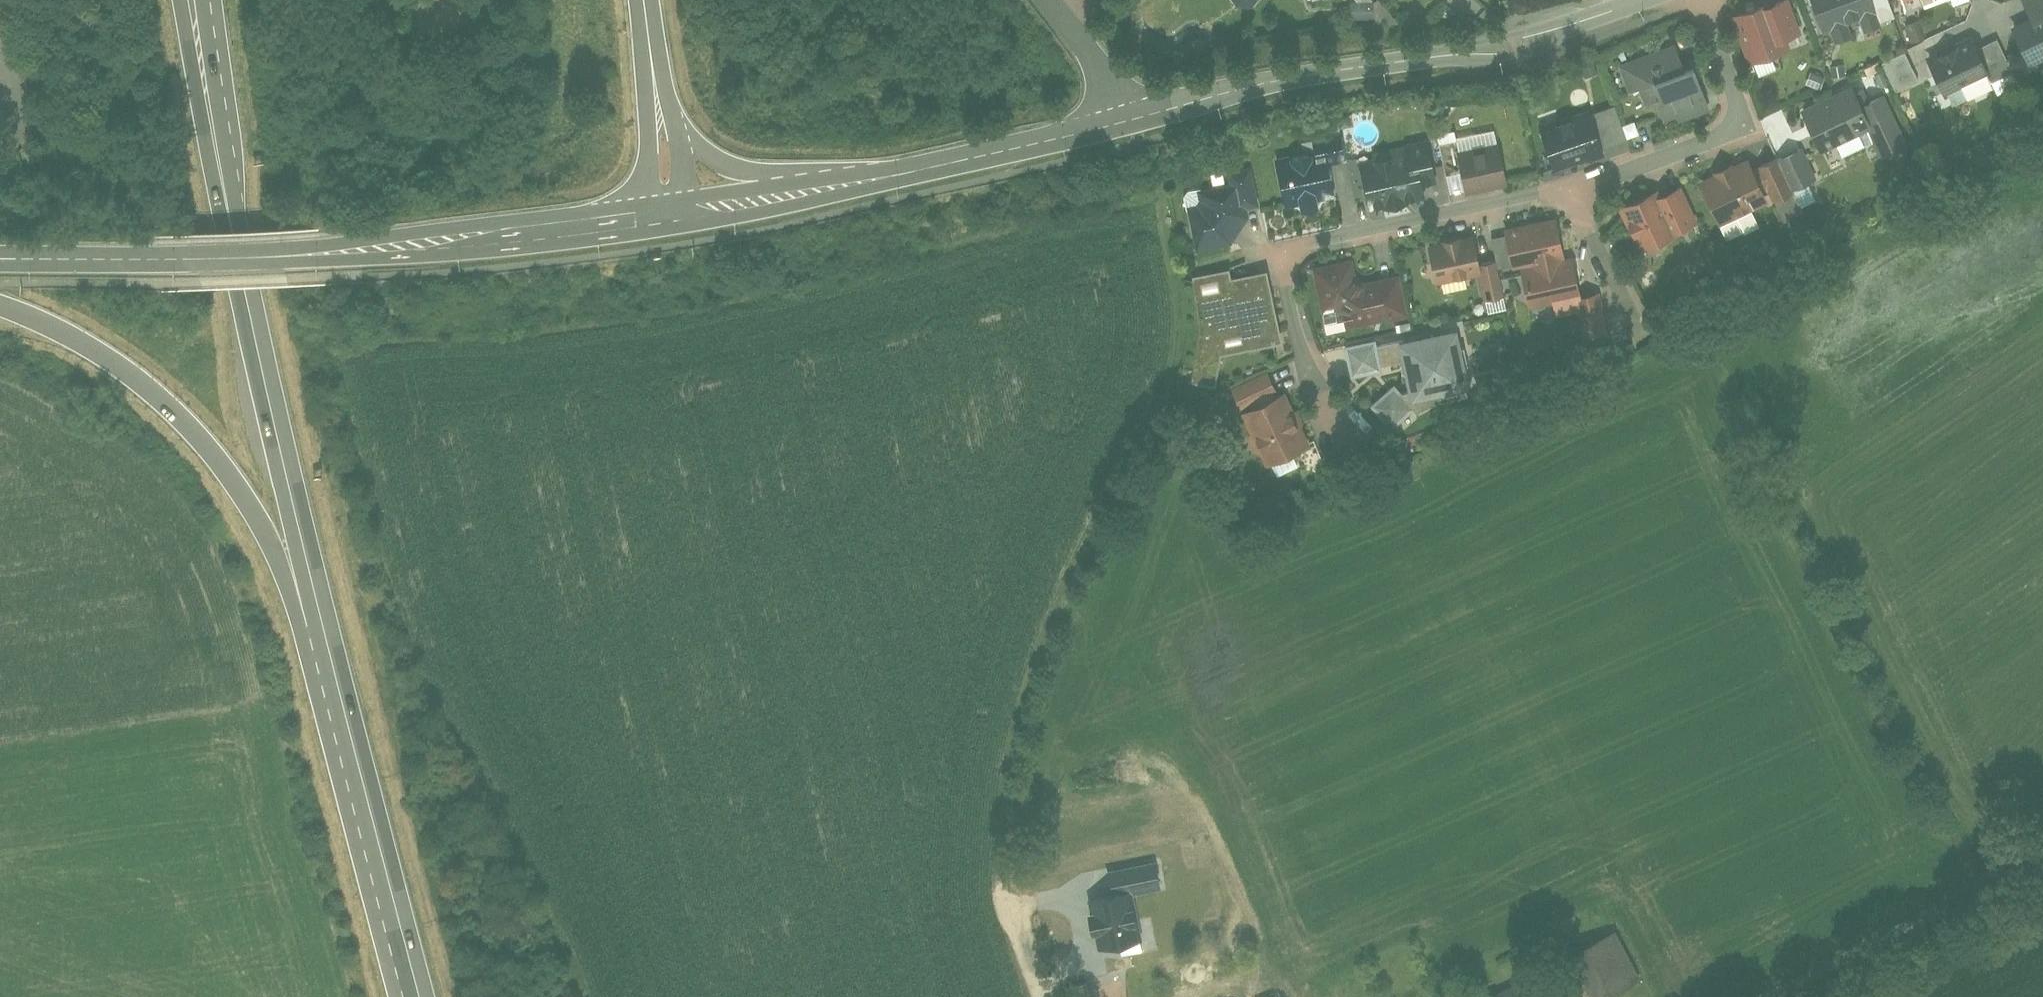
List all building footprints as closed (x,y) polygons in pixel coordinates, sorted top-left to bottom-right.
[(1731,14),(1748,64),(1780,53),(1777,46),(1803,37),(1790,0),(1781,0),(1766,6),(1764,2),(1731,14)] [(1822,33),(1831,30),(1836,42),(1853,35),(1848,23),(1858,19),(1863,33),(1880,27),(1875,13),(1879,12),(1874,0),(1809,0),(1822,33)] [(2011,27),(2028,63),(2042,56),(2042,12),(2011,27)] [(1928,60),(1944,94),(1989,72),(1973,39),(1928,60)] [(1661,48),(1620,62),(1629,89),(1641,85),(1646,101),(1656,97),(1662,113),(1672,110),(1671,107),(1703,95),(1698,81),(1694,67),(1685,70),(1675,43),(1661,48)] [(1885,59),(1895,90),(1922,82),(1912,50),(1885,59)] [(1853,84),(1801,108),(1822,152),(1874,128),(1853,84)] [(1587,111),(1545,125),(1557,162),(1599,149),(1587,111)] [(1318,153),(1277,164),(1287,208),(1303,204),(1304,209),(1322,204),(1321,201),(1341,196),(1333,162),(1347,159),(1341,135),(1315,141),(1318,153)] [(1430,137),(1359,154),(1369,196),(1378,198),(1396,194),(1399,191),(1404,188),(1411,186),(1414,183),(1416,181),(1425,179),(1423,172),(1437,169),(1430,137)] [(1498,144),(1460,153),(1469,194),(1507,186),(1498,144)] [(1716,175),(1700,183),(1721,225),(1790,192),(1774,159),(1753,169),(1748,160),(1735,166),(1734,163),(1714,173),(1716,175)] [(1201,202),(1188,205),(1196,246),(1236,238),(1252,212),(1251,204),(1261,202),(1254,167),(1228,172),(1231,186),(1199,192),(1201,202)] [(1620,207),(1640,251),(1696,227),(1679,189),(1657,198),(1654,192),(1620,207)] [(1555,219),(1507,230),(1509,239),(1516,269),(1522,268),(1531,306),(1552,301),(1555,314),(1576,310),(1583,340),(1611,333),(1602,290),(1580,295),(1576,277),(1572,257),(1563,259),(1555,219)] [(1443,243),(1428,246),(1436,282),(1478,272),(1484,298),(1501,294),(1493,258),(1478,261),(1472,236),(1465,237),(1464,233),(1442,238),(1443,243)] [(1507,234),(1494,236),(1498,260),(1511,258),(1507,234)] [(1354,261),(1315,269),(1324,313),(1336,311),(1343,316),(1346,327),(1407,315),(1399,272),(1362,278),(1356,275),(1354,261)] [(1198,294),(1206,333),(1194,380),(1217,385),(1223,355),(1282,341),(1267,271),(1244,276),(1221,289),(1198,294)] [(1411,395),(1403,396),(1395,388),(1374,406),(1392,428),(1414,409),(1418,413),(1434,405),(1432,398),(1470,391),(1456,326),(1399,338),(1400,343),(1378,347),(1377,342),(1345,348),(1351,380),(1382,374),(1381,367),(1404,362),(1411,395)] [(1269,373),(1233,389),(1265,465),(1306,448),(1282,390),(1277,392),(1269,373)] [(1098,949),(1144,941),(1135,893),(1162,888),(1157,862),(1104,871),(1108,890),(1088,893),(1098,949)] [(1597,996),(1600,996),(1636,978),(1609,928),(1570,949),(1597,996)] [(1509,986),(1488,996),(1514,996),(1509,986)]
